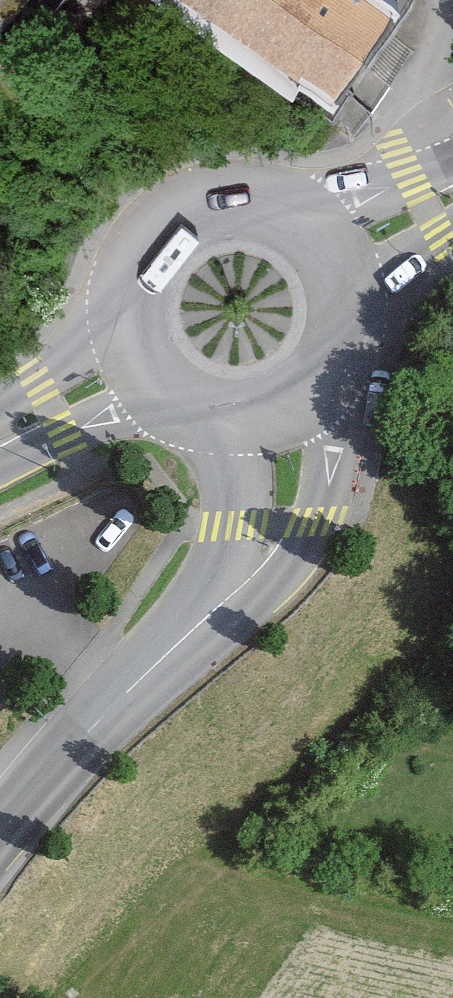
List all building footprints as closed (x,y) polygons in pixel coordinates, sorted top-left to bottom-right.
[(275,63),(280,56),(310,77),(364,0),(184,0),(275,63)]
